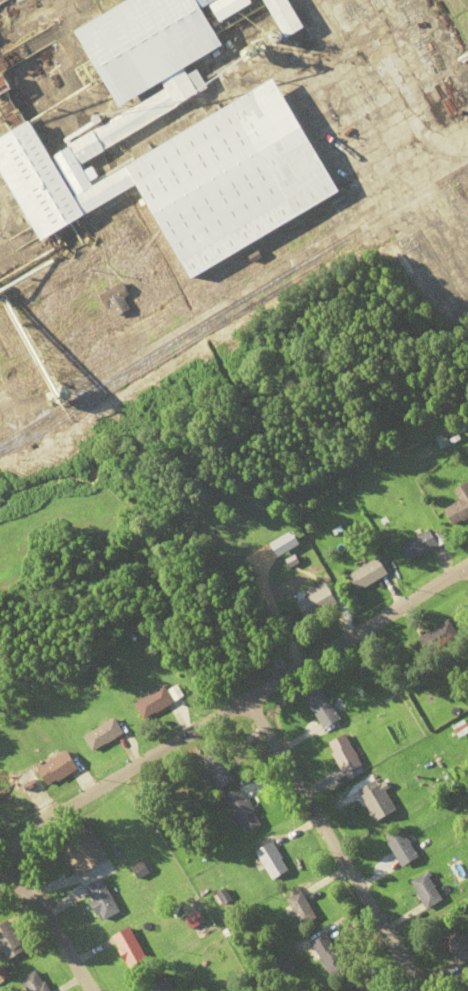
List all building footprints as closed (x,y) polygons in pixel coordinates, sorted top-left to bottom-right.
[(122,108),(166,85),(174,100),(206,84),(199,71),(192,75),(188,67),(229,46),(210,9),(218,4),(227,20),(259,3),(258,0),(133,0),(80,28),(122,108)] [(344,193),(286,80),(153,147),(154,135),(148,123),(157,119),(156,115),(148,100),(105,122),(101,113),(113,107),(108,98),(74,99),(38,117),(38,121),(37,121),(0,140),(0,164),(40,241),(134,193),(143,192),(188,279),(344,198),(344,193)] [(131,294),(119,281),(100,300),(119,319),(130,308),(124,301),(131,294)] [(451,444),(445,434),(435,439),(441,450),(451,444)] [(450,523),(467,518),(467,485),(455,488),(458,503),(446,507),(450,523)] [(401,544),(409,561),(439,546),(431,530),(401,544)] [(355,590),(387,575),(379,558),(347,573),(355,590)] [(306,623),(340,605),(329,585),(295,604),(306,623)] [(455,634),(451,621),(435,626),(439,639),(455,634)] [(134,705),(145,721),(174,702),(163,686),(134,705)] [(325,730),(340,719),(321,689),(305,700),(325,730)] [(123,735),(114,719),(83,737),(92,752),(123,735)] [(457,740),(467,734),(467,729),(464,721),(451,728),(457,740)] [(328,744),(345,776),(362,768),(346,735),(328,744)] [(213,780),(220,791),(236,780),(218,751),(203,761),(209,769),(201,774),(208,784),(213,780)] [(47,786),(78,771),(69,752),(38,768),(47,786)] [(374,822),(392,811),(374,781),(356,792),(374,822)] [(228,817),(234,828),(242,823),(248,834),(262,825),(241,788),(226,797),(235,813),(228,817)] [(75,878),(109,860),(89,824),(56,843),(75,878)] [(418,858),(400,827),(383,837),(401,868),(418,858)] [(287,873),(275,843),(258,850),(270,880),(287,873)] [(409,882),(426,909),(441,900),(425,873),(409,882)] [(105,921),(121,910),(100,879),(84,890),(105,921)] [(316,918),(301,891),(286,899),(301,926),(316,918)] [(6,960),(23,950),(7,921),(0,925),(0,949),(6,960)] [(467,959),(467,943),(457,925),(439,935),(457,966),(467,959)] [(113,936),(127,968),(145,961),(131,928),(113,936)] [(311,943),(330,979),(347,970),(327,934),(311,943)] [(37,970),(19,979),(26,990),(48,990),(37,970)] [(173,990),(164,970),(139,982),(143,990),(170,990),(173,990)]
